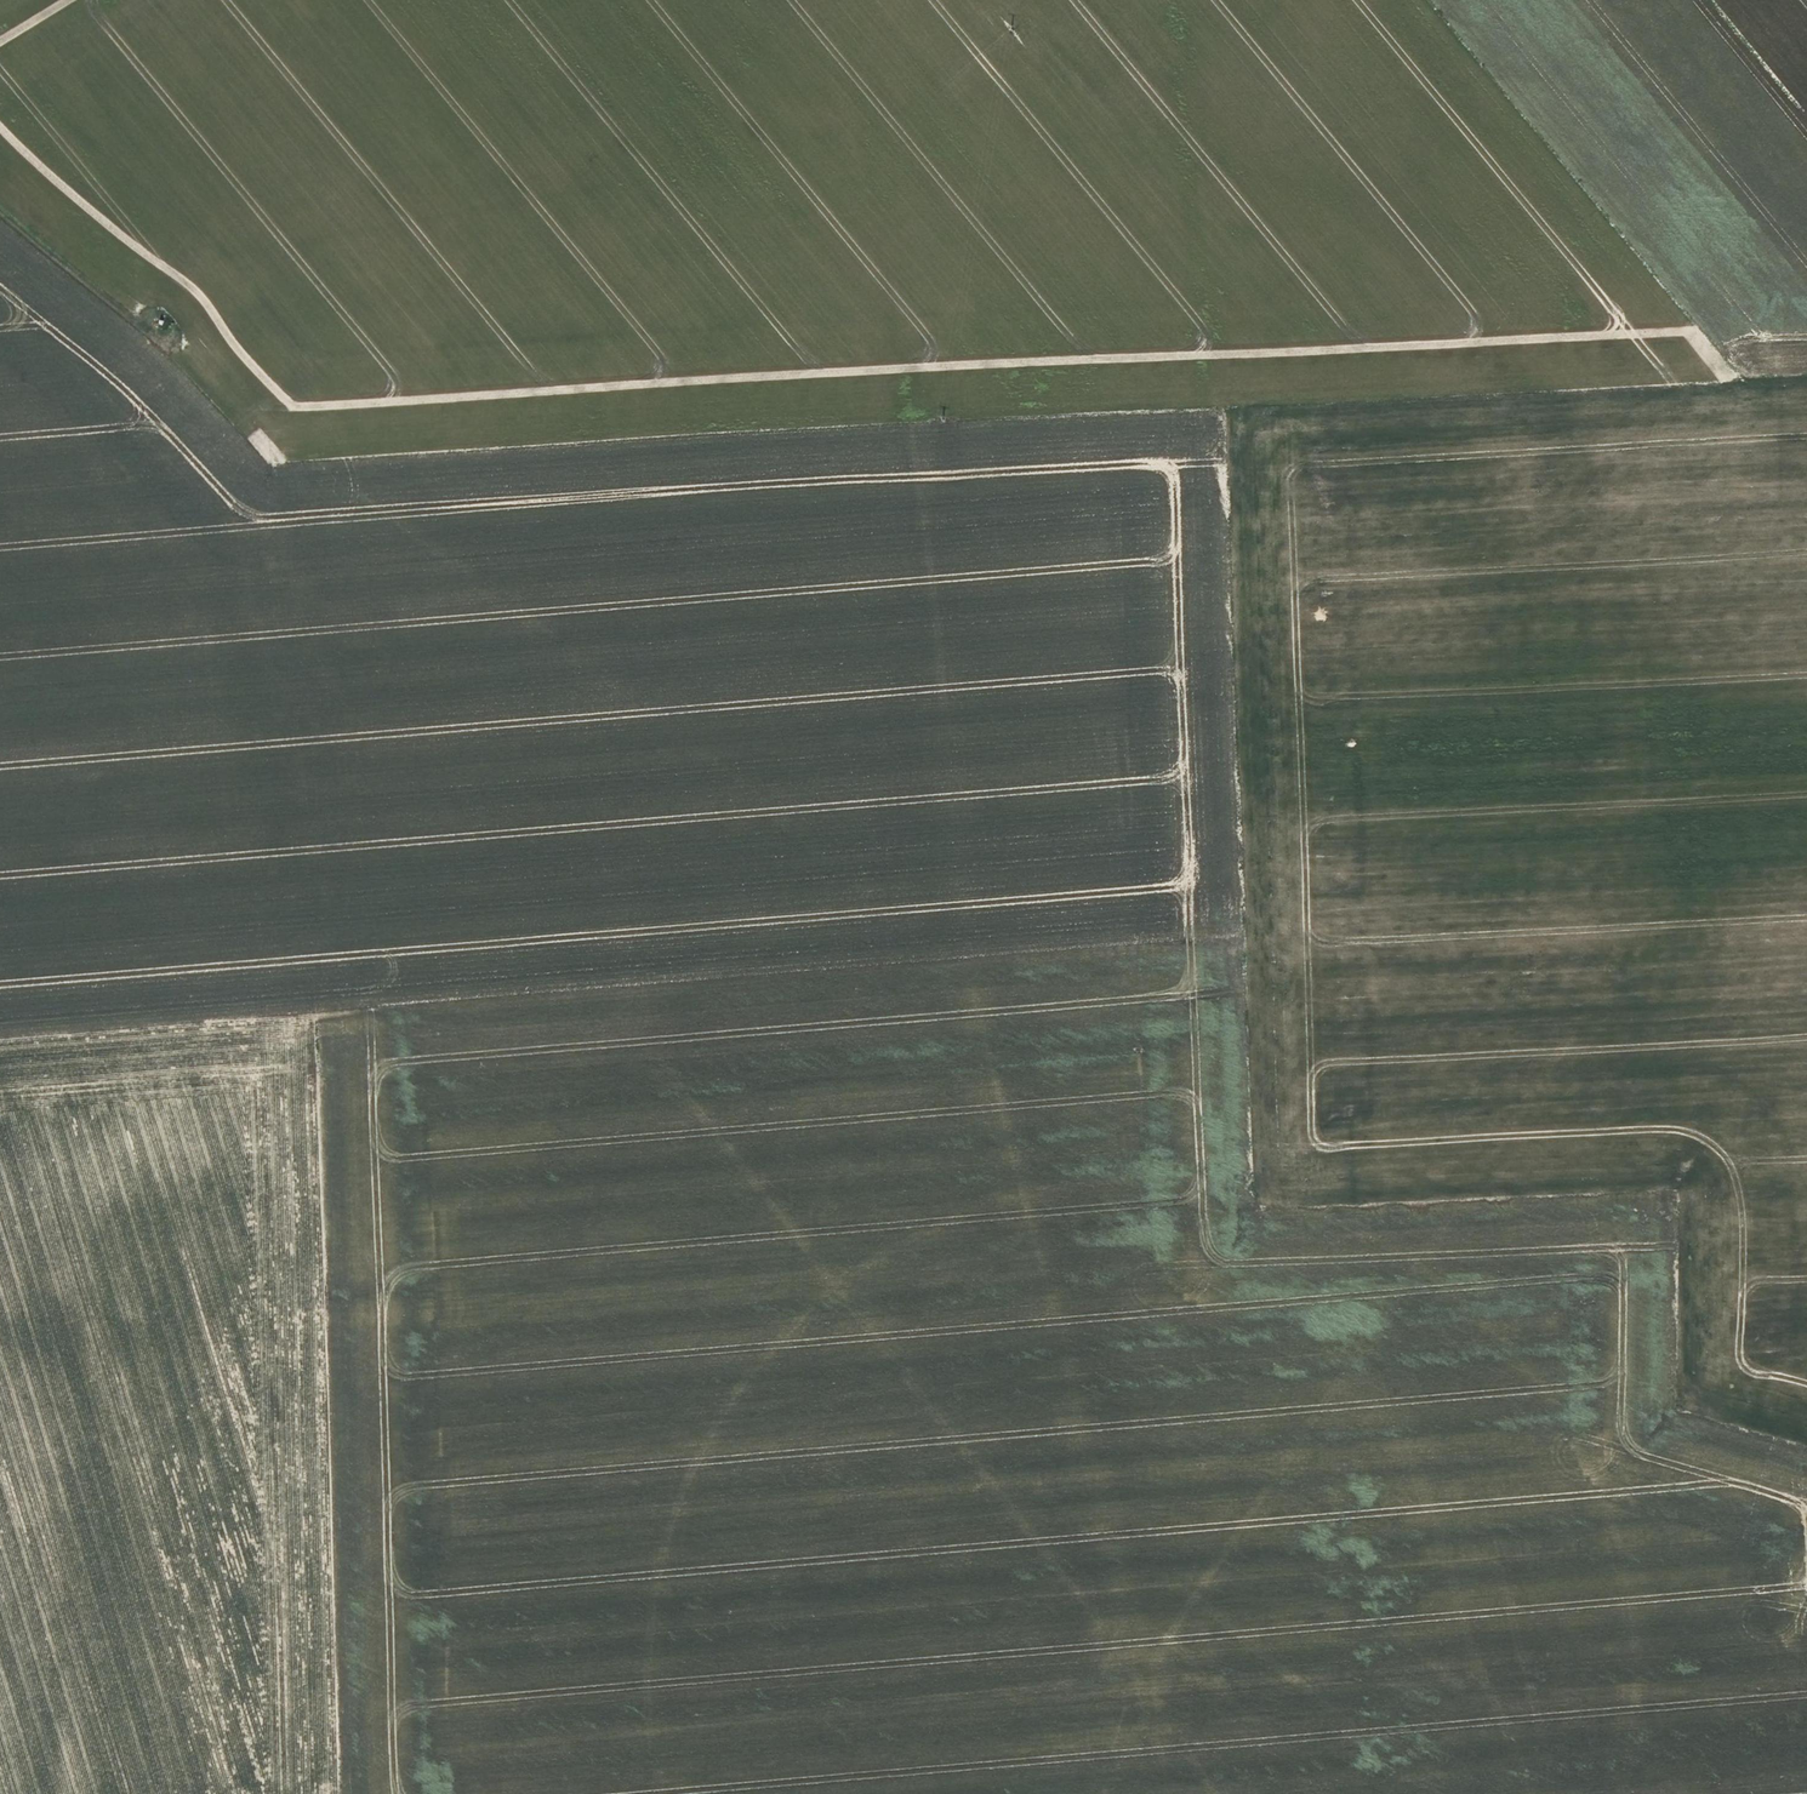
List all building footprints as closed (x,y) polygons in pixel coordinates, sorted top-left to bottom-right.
[(170,325),(160,319),(156,327),(167,332),(170,325)]
